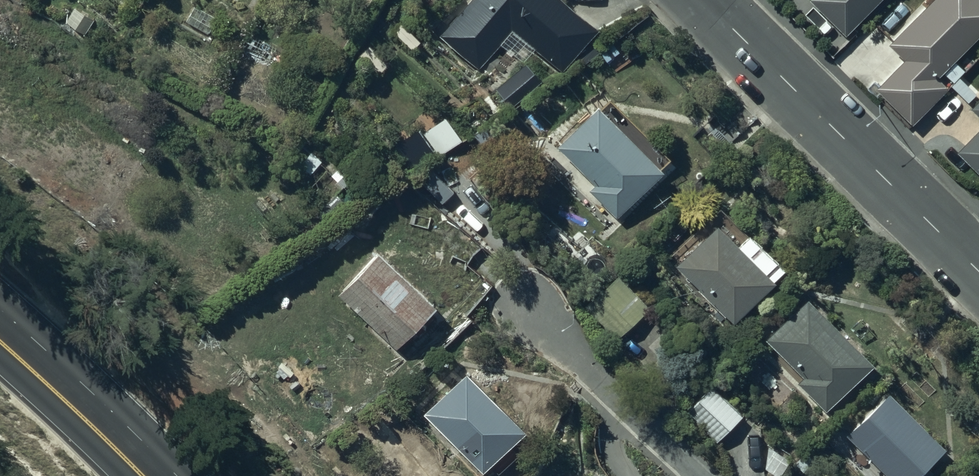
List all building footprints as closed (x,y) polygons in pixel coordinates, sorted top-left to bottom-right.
[(567,0),(472,0),(442,39),(479,68),(509,31),(570,78),(607,31),(567,0)] [(806,1),(847,40),(885,0),(807,0),(806,1)] [(889,49),(905,65),(877,91),(912,127),(949,92),(938,81),(978,43),(978,0),(940,0),(889,49)] [(194,3),(185,20),(209,33),(218,16),(194,3)] [(463,137),(446,111),(419,129),(436,155),(463,137)] [(670,175),(602,111),(563,153),(596,183),(588,192),(623,225),(670,175)] [(958,158),(978,177),(978,138),(958,158)] [(412,171),(442,201),(454,189),(424,159),(412,171)] [(771,291),(712,228),(669,268),(727,331),(771,291)] [(440,313),(378,257),(338,302),(401,357),(440,313)] [(821,416),(868,373),(805,304),(758,348),(821,416)] [(465,382),(422,425),(475,475),(492,475),(526,441),(465,382)] [(712,394),(688,420),(719,449),(743,423),(712,394)] [(947,455),(888,399),(849,441),(886,475),(927,475),(947,455)]
